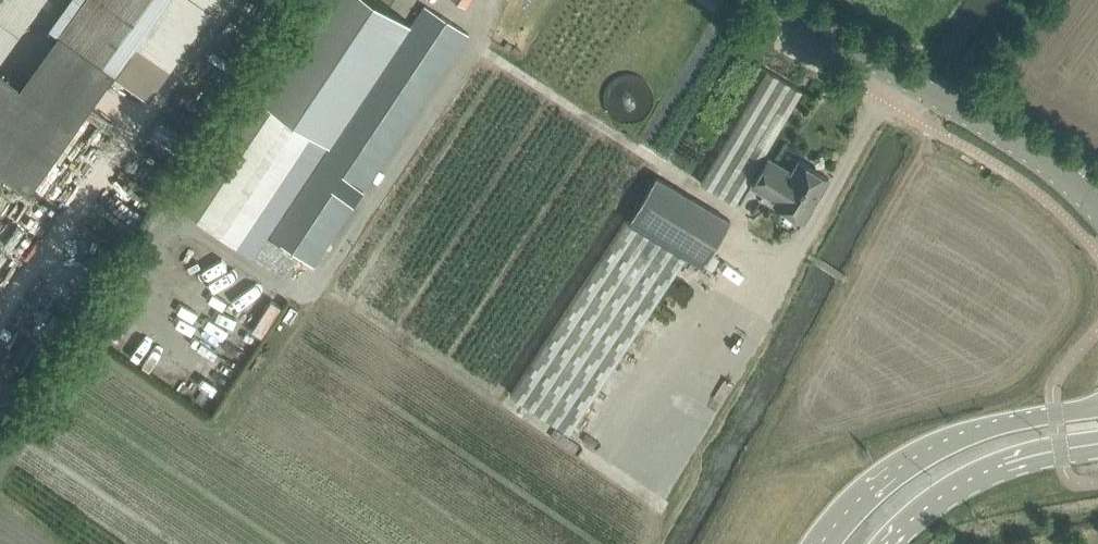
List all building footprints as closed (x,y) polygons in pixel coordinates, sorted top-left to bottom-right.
[(218,0),(81,0),(21,85),(0,70),(0,166),(31,188),(116,70),(151,95),(218,0)] [(412,22),(379,0),(315,0),(179,205),(250,252),(327,139),(330,142),(412,22)] [(313,263),(409,121),(468,33),(424,3),(412,22),(330,142),(269,233),(313,263)] [(736,203),(785,121),(803,91),(768,70),(701,182),(736,203)] [(804,219),(829,177),(799,159),(792,170),(769,156),(752,184),(776,198),(774,201),(804,219)] [(571,430),(688,255),(704,265),(731,221),(656,176),(629,222),(515,392),(571,430)]
